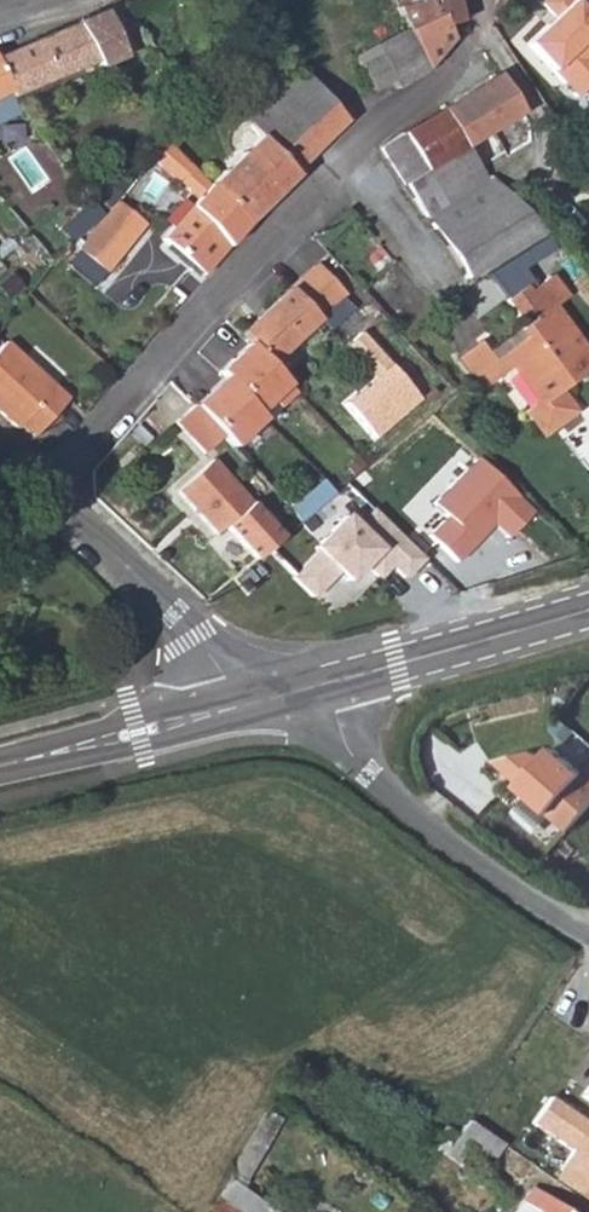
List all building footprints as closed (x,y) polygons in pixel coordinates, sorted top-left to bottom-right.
[(397,8),(427,0),(393,0),(397,8)] [(426,66),(458,39),(461,34),(460,28),(460,22),(454,0),(427,0),(397,8),(407,28),(426,66)] [(0,55),(0,69),(12,95),(94,62),(75,24),(0,55)] [(391,77),(395,87),(426,66),(407,28),(355,57),(369,87),(391,77)] [(246,224),(294,174),(291,172),(346,119),(321,91),(303,63),(306,61),(297,49),(282,58),(290,72),(245,112),(214,145),(232,163),(207,184),(246,224)] [(15,101),(12,95),(0,69),(0,108),(15,101)] [(521,112),(496,72),(450,101),(442,107),(466,145),(521,112)] [(467,276),(540,227),(488,171),(485,174),(464,146),(466,145),(442,107),(400,131),(380,147),(381,148),(467,276)] [(164,173),(179,155),(165,139),(148,160),(164,173)] [(24,140),(9,151),(29,181),(45,169),(24,140)] [(161,241),(201,276),(246,224),(207,184),(179,155),(164,173),(196,198),(161,241)] [(143,226),(115,201),(102,218),(90,229),(91,230),(118,255),(123,249),(143,226)] [(118,255),(91,230),(74,250),(102,274),(118,255)] [(536,232),(511,270),(533,284),(558,246),(536,232)] [(67,258),(56,272),(84,296),(96,282),(67,258)] [(316,261),(241,334),(245,340),(268,365),(317,319),(327,330),(342,316),(331,305),(345,292),(316,261)] [(502,301),(520,326),(517,329),(524,337),(503,353),(536,400),(521,411),(534,430),(548,432),(559,424),(561,410),(570,404),(560,390),(588,368),(588,360),(550,304),(563,294),(549,274),(528,290),(524,284),(502,301)] [(468,377),(490,361),(484,351),(468,327),(445,344),(468,377)] [(490,361),(503,353),(524,337),(517,329),(484,351),(490,361)] [(356,335),(343,347),(370,376),(342,403),(371,438),(418,400),(356,335)] [(268,365),(245,340),(213,369),(218,376),(255,413),(271,399),(280,408),(295,394),(268,365)] [(0,351),(0,414),(17,430),(21,427),(32,438),(67,401),(6,344),(0,351)] [(255,413),(218,376),(188,406),(217,435),(229,447),(259,417),(255,413)] [(561,410),(559,424),(576,412),(570,404),(561,410)] [(217,435),(188,406),(172,421),(201,451),(217,435)] [(475,455),(432,500),(446,513),(428,532),(456,558),(489,523),(505,537),(532,508),(475,455)] [(209,459),(175,490),(214,533),(221,527),(252,558),(281,535),(251,503),(230,482),(209,459)] [(290,504),(301,518),(333,494),(322,480),(290,504)] [(342,509),(309,545),(314,549),(291,575),(313,596),(337,569),(348,578),(362,563),(379,579),(387,570),(403,584),(426,559),(372,508),(358,524),(342,509)] [(581,767),(557,746),(545,760),(536,752),(494,761),(523,786),(520,789),(548,814),(545,817),(566,835),(588,809),(588,757),(581,767)] [(577,1100),(588,1107),(588,1083),(577,1100)] [(534,1128),(572,1152),(559,1173),(588,1192),(588,1123),(552,1100),(534,1128)] [(276,1128),(259,1117),(224,1180),(239,1191),(276,1128)] [(487,1166),(501,1145),(466,1121),(452,1141),(464,1149),(487,1166)] [(454,1166),(464,1149),(452,1141),(449,1145),(436,1136),(428,1148),(454,1166)] [(239,1191),(224,1180),(206,1211),(269,1211),(239,1191)] [(514,1211),(560,1211),(528,1191),(514,1211)]
